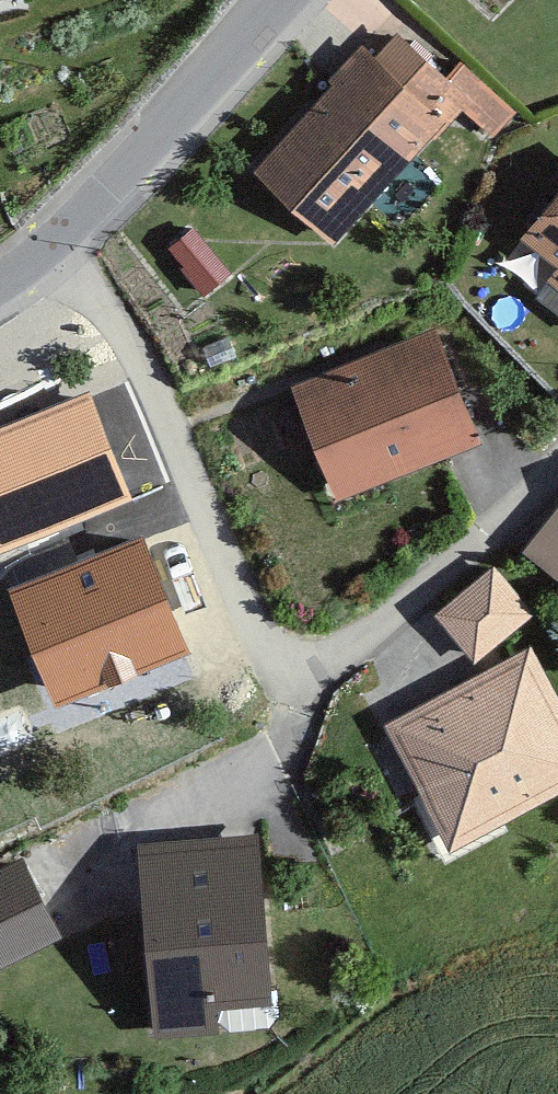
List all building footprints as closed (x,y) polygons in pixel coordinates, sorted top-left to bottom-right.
[(253,173),(337,249),(468,97),(398,33),(374,57),(361,45),(253,173)] [(520,240),(557,269),(557,190),(520,240)] [(193,228),(165,249),(204,297),(231,273),(193,228)] [(557,289),(557,270),(548,282),(557,289)] [(292,386),(337,502),(482,445),(435,328),(292,386)] [(132,500),(89,392),(0,428),(0,555),(132,500)] [(5,593),(56,707),(190,652),(143,537),(5,593)] [(435,615),(474,666),(536,614),(494,567),(435,615)] [(451,853),(557,795),(557,699),(531,646),(385,726),(451,853)] [(139,845),(155,1038),(219,1035),(218,1011),(274,1006),(264,836),(139,845)] [(63,939),(23,858),(0,869),(0,970),(63,939)]
